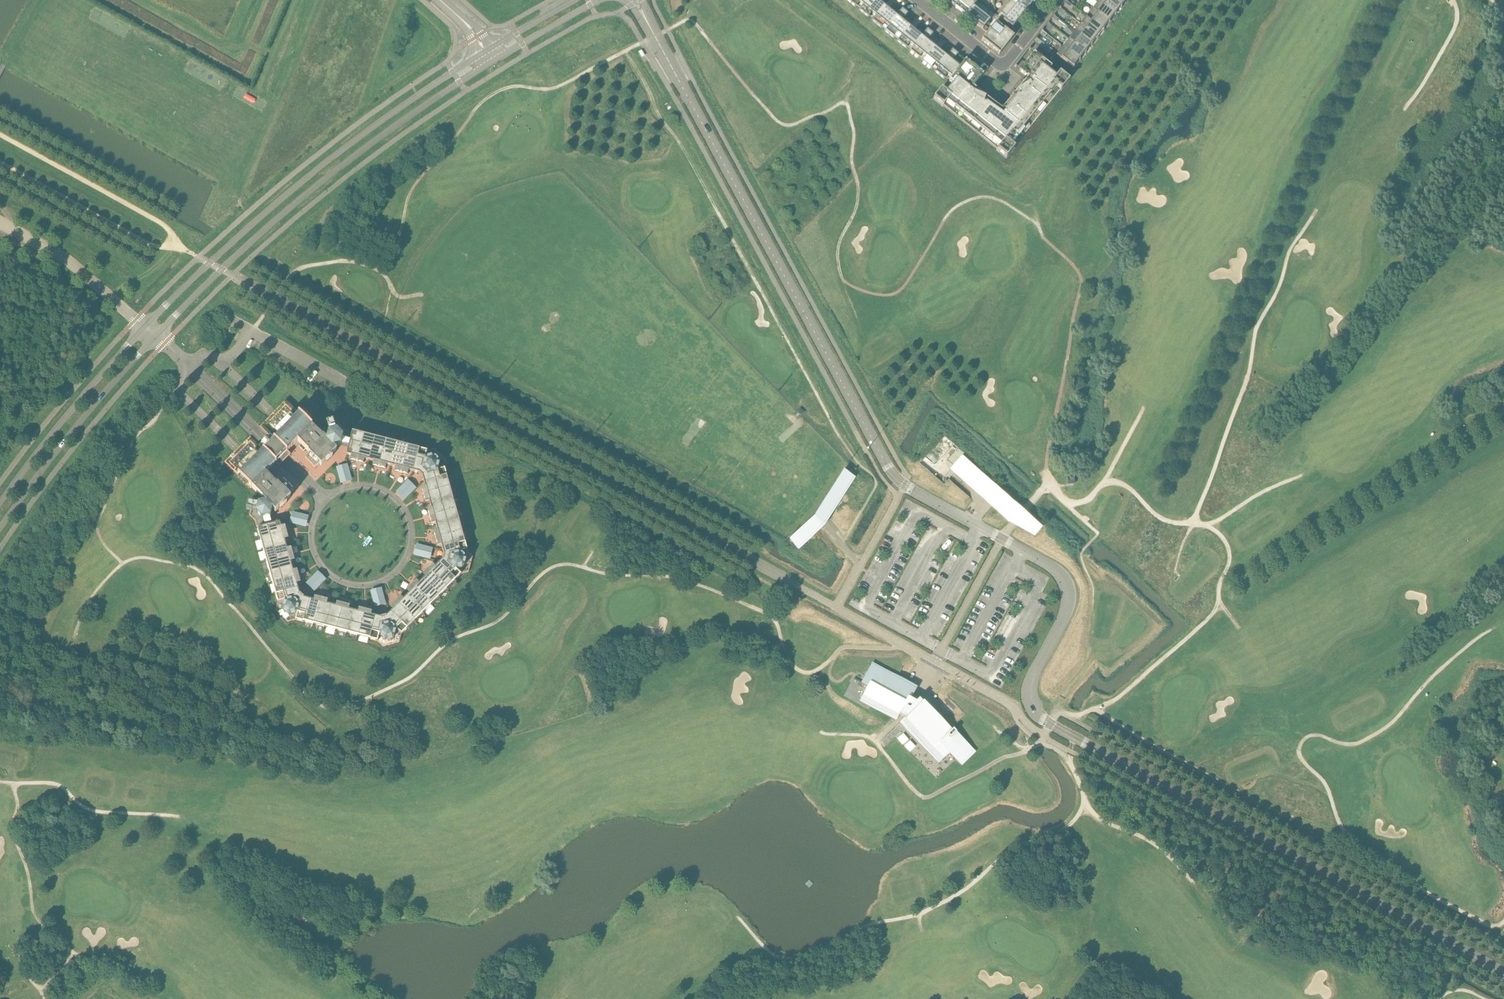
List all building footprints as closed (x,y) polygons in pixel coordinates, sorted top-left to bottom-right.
[(847,0),(859,11),(868,0),(847,0)] [(859,11),(872,21),(884,6),(883,6),(883,5),(877,0),(868,0),(859,11)] [(896,16),(889,10),(895,3),(891,0),(888,0),(883,5),(883,6),(884,6),(872,21),(885,31),(896,16)] [(954,7),(965,15),(977,1),(978,0),(960,0),(954,7)] [(997,16),(1012,28),(1026,10),(1012,0),(1010,0),(997,16)] [(1026,10),(1034,0),(1012,0),(1026,10)] [(1122,8),(1112,0),(1099,0),(1098,1),(1116,15),(1117,15),(1115,13),(1120,7),(1122,8)] [(965,15),(982,29),(994,15),(977,1),(965,15)] [(1098,1),(1092,8),(1110,23),(1111,22),(1109,21),(1114,14),(1116,16),(1116,15),(1098,1)] [(1110,23),(1092,8),(1086,16),(1104,30),(1105,30),(1103,29),(1108,22),(1110,23)] [(902,20),(908,14),(902,9),(896,16),(885,31),(897,41),(909,27),(909,26),(902,20)] [(1086,16),(1080,24),(1098,38),(1099,37),(1097,36),(1102,29),(1104,31),(1104,30),(1086,16)] [(910,51),(922,37),(921,36),(915,31),(920,24),(914,19),(909,26),(909,27),(897,41),(910,51)] [(981,40),(999,55),(1010,41),(1014,37),(1009,33),(996,22),(981,40)] [(1098,38),(1080,24),(1074,31),(1092,45),(1093,45),(1091,44),(1096,37),(1098,38)] [(927,41),(933,34),(927,29),(921,36),(922,37),(910,51),(922,62),(934,47),(934,46),(927,41)] [(1087,53),(1087,52),(1085,51),(1091,44),(1092,46),(1092,45),(1074,31),(1068,39),(1087,53)] [(1050,48),(1049,48),(1036,37),(1032,42),(1046,53),(1050,48)] [(934,47),(922,62),(935,72),(947,57),(946,57),(940,51),(945,44),(940,39),(934,46),(934,47)] [(1086,53),(1087,53),(1068,39),(1063,46),(1081,60),(1079,59),(1085,52),(1086,53)] [(1056,53),(1056,54),(1074,68),(1075,67),(1073,66),(1079,60),(1080,61),(1081,60),(1063,46),(1057,54),(1056,53)] [(958,54),(952,50),(946,57),(947,57),(935,72),(947,82),(959,67),(952,61),(958,54)] [(965,60),(959,67),(947,82),(942,89),(941,88),(932,99),(943,108),(944,107),(996,149),(995,150),(1006,159),(1015,148),(1014,148),(1060,91),(1061,92),(1070,81),(1059,72),(1058,73),(1033,53),(1019,71),(1028,78),(1024,82),(1024,83),(1028,78),(1032,81),(1024,86),(1022,85),(1018,91),(1021,95),(1019,97),(1015,94),(1016,94),(1015,93),(1001,110),(988,100),(985,104),(983,103),(985,98),(980,93),(978,95),(969,91),(972,88),(977,91),(973,87),(983,75),(965,60)] [(318,464),(319,465),(320,464),(321,466),(326,461),(327,462),(333,456),(332,455),(336,450),(334,447),(341,446),(345,430),(339,424),(323,429),(322,432),(319,435),(311,427),(312,426),(311,425),(312,424),(311,423),(310,424),(308,423),(309,422),(308,421),(308,422),(306,420),(307,419),(306,418),(305,419),(303,418),(304,417),(303,416),(303,417),(301,415),(302,414),(301,413),(300,414),(299,413),(286,401),(274,413),(260,426),(269,435),(265,440),(259,445),(280,466),(286,460),(291,455),(287,451),(298,441),(309,452),(308,453),(310,455),(309,455),(310,456),(311,455),(319,463),(318,464)] [(350,459),(357,461),(364,435),(352,432),(346,455),(351,456),(350,459)] [(357,461),(363,463),(364,459),(369,460),(375,438),(364,435),(357,461)] [(280,466),(259,445),(250,436),(238,449),(225,462),(238,475),(239,476),(238,477),(239,478),(240,477),(241,479),(240,480),(241,481),(242,480),(244,481),(243,482),(244,483),(245,482),(246,484),(246,485),(246,486),(247,485),(249,486),(248,487),(249,488),(250,487),(251,488),(252,488),(259,495),(256,498),(254,499),(249,515),(255,521),(271,517),(273,510),(275,512),(280,508),(281,508),(287,503),(286,502),(291,497),(289,495),(290,494),(289,493),(288,494),(280,486),(281,485),(280,485),(279,485),(278,484),(277,485),(266,474),(276,463),(279,466),(280,466)] [(372,465),(379,467),(386,440),(375,438),(369,460),(373,462),(372,465)] [(379,467),(385,469),(386,465),(391,466),(397,443),(386,440),(379,467)] [(394,471),(401,473),(408,446),(397,443),(391,466),(395,467),(394,471)] [(401,473),(408,474),(408,471),(414,472),(420,449),(408,446),(401,473)] [(419,473),(421,475),(440,455),(434,449),(427,451),(420,449),(414,472),(419,473)] [(948,459),(953,463),(962,453),(957,449),(948,459)] [(440,455),(421,475),(422,477),(424,481),(446,475),(444,468),(446,461),(440,455)] [(1014,523),(1018,525),(1035,534),(1040,528),(1023,512),(961,457),(951,468),(1010,520),(1014,523)] [(348,464),(335,466),(338,483),(351,480),(348,464)] [(823,525),(854,476),(843,470),(813,517),(789,539),(797,548),(823,525)] [(422,488),(423,495),(450,487),(446,475),(424,481),(425,487),(422,488)] [(404,500),(416,487),(407,479),(395,491),(404,500)] [(423,495),(425,501),(429,500),(430,505),(453,499),(450,487),(423,495)] [(428,510),(429,517),(456,509),(453,499),(430,505),(431,509),(428,510)] [(429,517),(431,523),(435,522),(436,527),(459,520),(456,509),(429,517)] [(288,522),(305,527),(308,516),(291,511),(288,522)] [(434,532),(436,539),(462,531),(459,520),(436,527),(437,531),(434,532)] [(287,532),(285,526),(281,527),(280,522),(257,528),(260,540),(287,532)] [(436,539),(437,545),(441,544),(443,550),(465,544),(462,531),(436,539)] [(263,551),(286,544),(285,540),(288,539),(287,532),(260,540),(263,551)] [(287,549),(286,544),(263,551),(266,562),(293,554),(291,548),(287,549)] [(412,555),(430,558),(432,547),(414,544),(412,555)] [(444,555),(443,557),(470,564),(473,556),(467,551),(465,544),(443,550),(444,555)] [(294,561),(293,554),(266,562),(269,573),(292,566),(291,562),(294,561)] [(470,564),(443,557),(443,559),(439,563),(456,579),(461,574),(468,572),(470,564)] [(432,564),(428,569),(447,588),(456,579),(439,563),(435,567),(432,564)] [(299,576),(297,570),(293,571),(292,566),(269,573),(272,584),(299,576)] [(447,588),(428,569),(423,574),(426,577),(422,580),(439,596),(447,588)] [(304,583),(313,591),(325,578),(317,570),(304,583)] [(301,583),(299,576),(272,584),(276,596),(299,590),(297,584),(301,583)] [(416,581),(412,585),(431,605),(439,596),(422,580),(419,583),(416,581)] [(423,613),(431,605),(412,585),(407,590),(410,593),(406,596),(423,613)] [(368,590),(373,607),(384,604),(380,586),(368,590)] [(276,596),(278,603),(276,610),(282,616),(301,596),(300,594),(299,590),(276,596)] [(308,599),(303,598),(301,596),(282,616),(288,622),(295,620),(302,622),(308,599)] [(400,597),(396,602),(415,621),(423,613),(406,596),(403,599),(400,597)] [(314,601),(308,599),(302,622),(314,625),(321,599),(315,597),(314,601)] [(328,600),(321,599),(314,625),(325,628),(331,605),(327,604),(328,600)] [(396,602),(391,606),(394,609),(389,613),(406,630),(415,621),(396,602)] [(325,628),(336,631),(343,604),(337,603),(336,606),(331,605),(325,628)] [(350,606),(343,604),(336,631),(347,634),(353,611),(349,610),(350,606)] [(347,634),(358,636),(365,610),(359,608),(358,612),(353,611),(347,634)] [(372,612),(365,610),(358,636),(371,640),(377,617),(371,615),(372,612)] [(386,617),(384,617),(391,645),(399,642),(401,635),(406,630),(389,613),(386,617)] [(391,645),(384,617),(381,618),(377,617),(371,640),(378,641),(383,647),(391,645)] [(939,720),(921,702),(919,699),(916,702),(914,700),(911,699),(909,698),(909,697),(891,688),(897,678),(871,665),(861,683),(868,687),(861,698),(864,699),(876,706),(891,715),(898,718),(899,715),(902,717),(905,718),(900,723),(905,728),(939,763),(950,753),(956,759),(960,764),(974,750),(953,729),(950,731),(939,720)]
